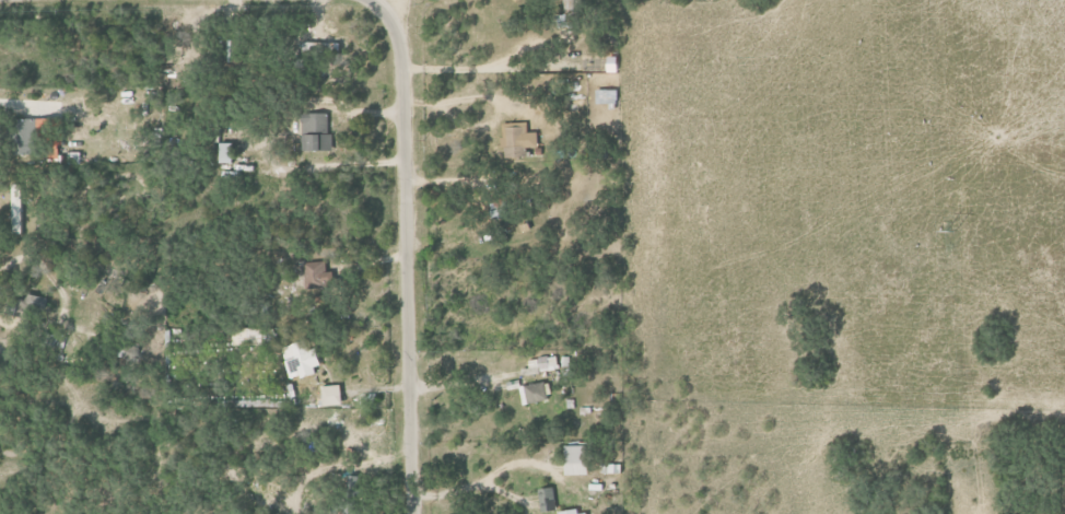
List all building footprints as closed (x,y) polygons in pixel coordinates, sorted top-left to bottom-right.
[(567,10),(584,8),(583,0),(566,0),(567,10)] [(569,26),(568,14),(559,16),(560,28),(569,26)] [(335,43),(306,42),(305,50),(334,51),(335,43)] [(331,150),(330,114),(301,114),(302,151),(331,150)] [(37,155),(38,120),(20,119),(19,155),(37,155)] [(540,147),(539,132),(529,133),(528,125),(515,126),(515,123),(503,124),(506,158),(528,157),(528,148),(540,147)] [(233,164),(233,143),(220,143),(220,164),(233,164)] [(22,185),(12,185),(13,232),(23,232),(22,185)] [(304,263),(305,289),(330,288),(330,271),(325,272),(325,262),(304,263)] [(316,349),(308,351),(306,341),(283,347),(290,380),(321,373),(316,349)] [(522,369),(523,375),(558,370),(556,356),(529,360),(530,368),(522,369)] [(524,404),(548,401),(546,383),(521,386),(524,404)] [(344,405),(343,385),(325,386),(326,406),(344,405)] [(566,475),(588,475),(587,446),(565,446),(566,475)] [(544,513),(559,510),(554,487),(539,490),(544,513)]
